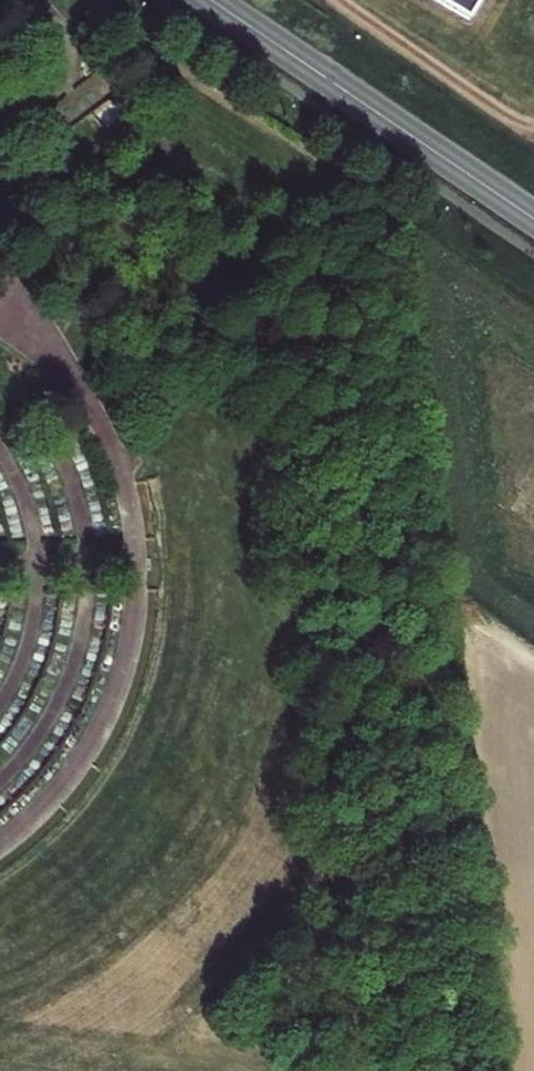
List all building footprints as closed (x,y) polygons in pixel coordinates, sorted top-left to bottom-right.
[(470,19),(482,0),(437,0),(470,19)]
